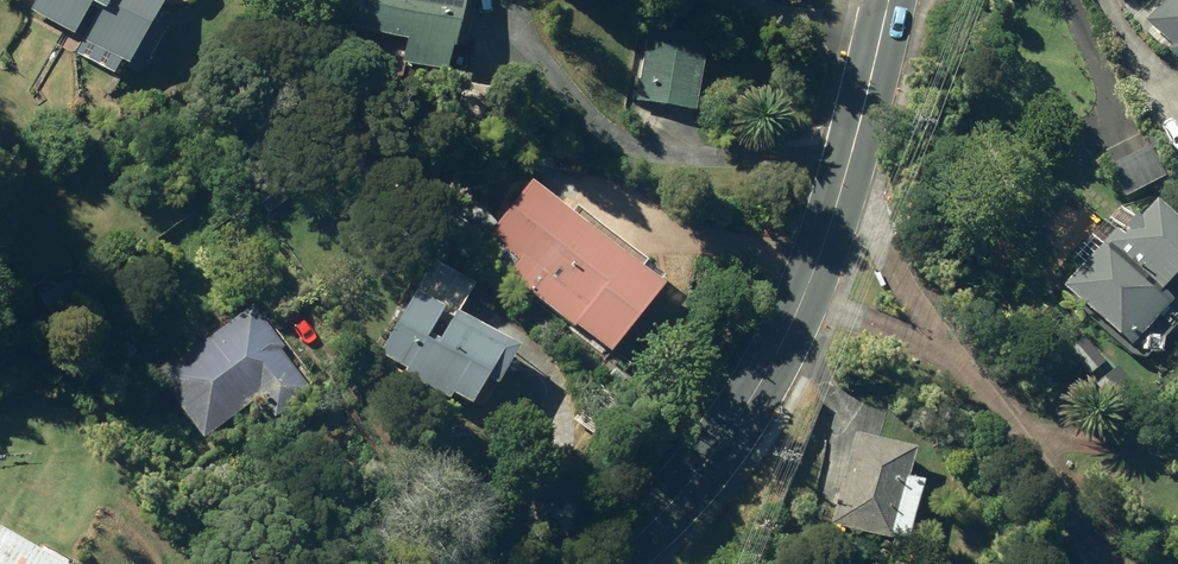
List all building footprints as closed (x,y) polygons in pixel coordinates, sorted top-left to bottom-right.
[(127,65),(135,49),(148,57),(161,34),(148,26),(163,0),(37,0),(31,10),(70,33),(85,7),(98,14),(84,40),(127,65)] [(446,71),(464,0),(357,0),(351,25),(407,39),(402,60),(446,71)] [(1148,22),(1177,53),(1177,0),(1170,0),(1148,22)] [(637,105),(696,116),(710,45),(650,34),(637,105)] [(1111,168),(1125,198),(1165,180),(1151,150),(1111,168)] [(487,243),(586,321),(630,265),(531,187),(487,243)] [(1119,235),(1112,229),(1061,284),(1125,342),(1162,301),(1149,288),(1177,256),(1177,232),(1171,218),(1152,201),(1151,201),(1134,219),(1123,231),(1119,235)] [(415,299),(380,356),(468,410),(483,387),(494,394),(516,358),(415,299)] [(158,375),(205,437),(258,396),(274,418),(311,390),(278,348),(282,345),(251,305),(158,375)] [(117,348),(128,359),(135,350),(125,340),(117,348)] [(854,434),(830,522),(882,536),(905,449),(854,434)] [(0,531),(0,563),(56,563),(0,531)]
